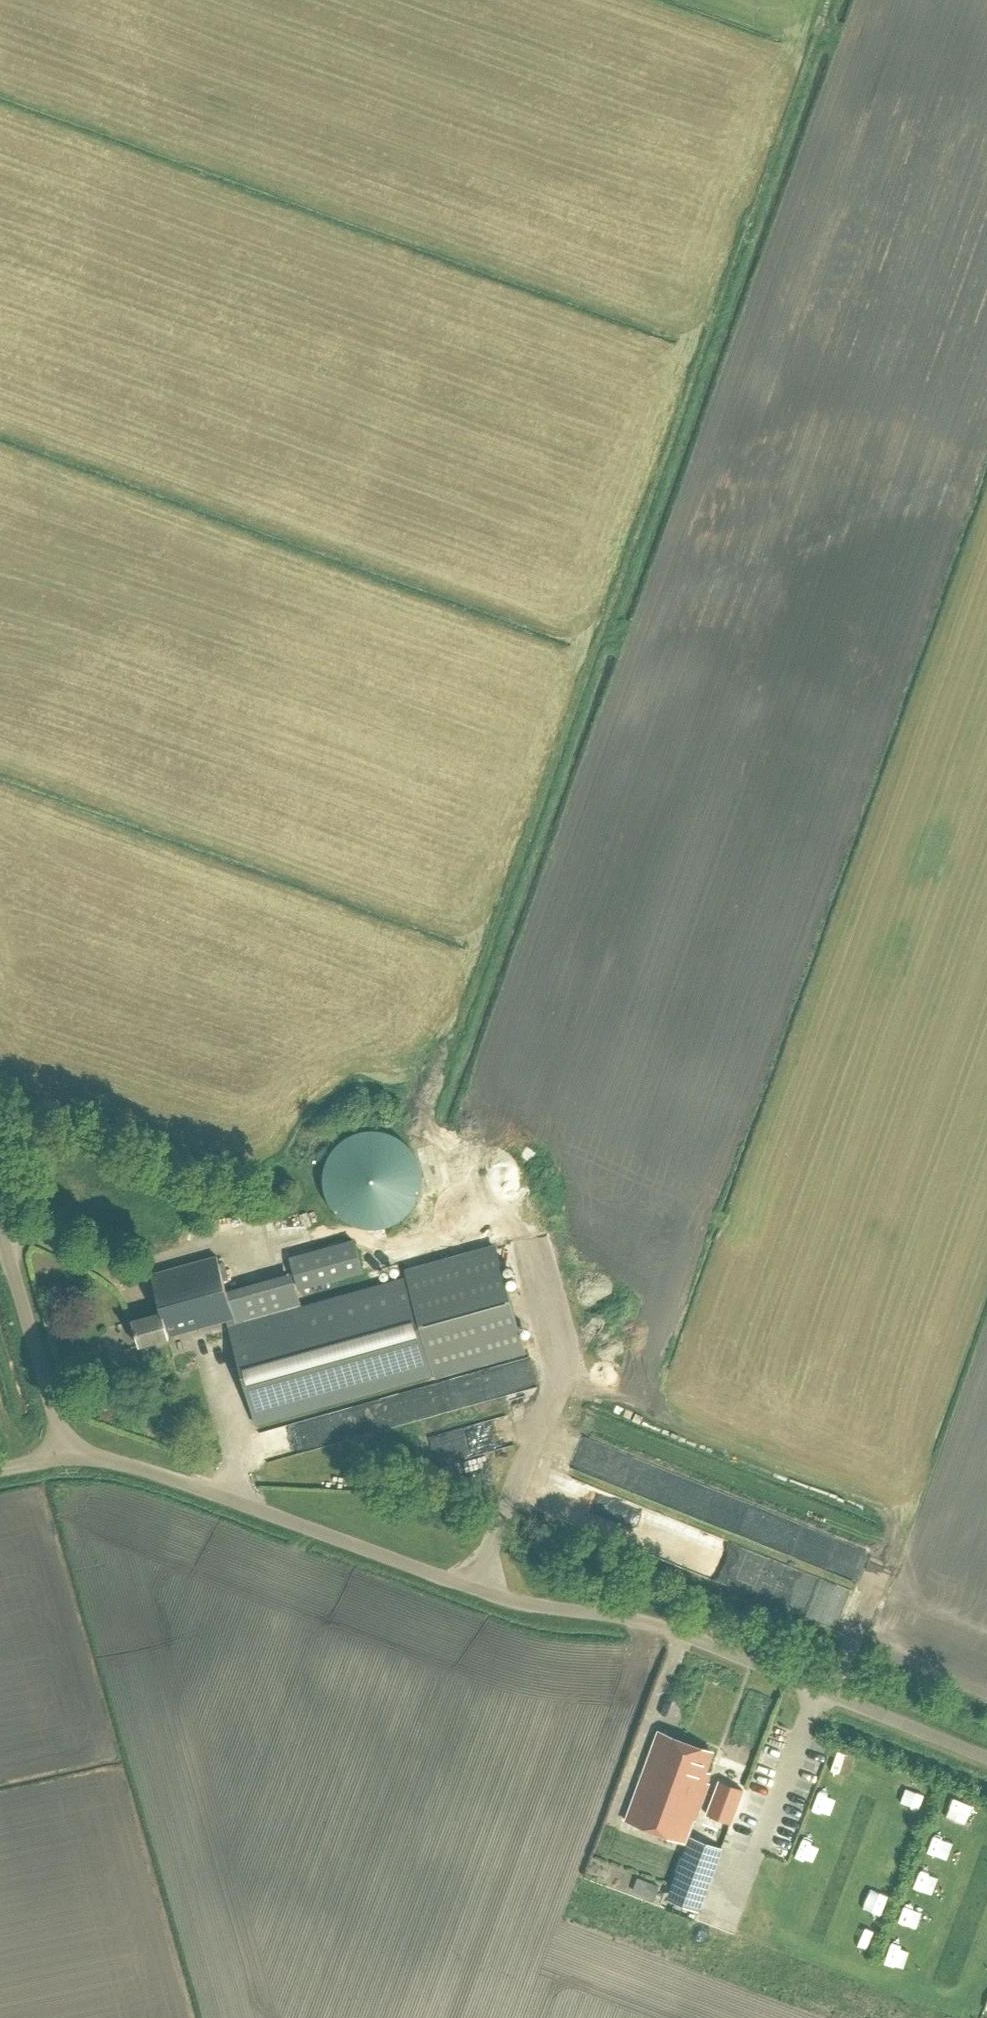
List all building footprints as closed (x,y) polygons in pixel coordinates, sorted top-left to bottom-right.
[(359,1225),(368,1227),(378,1227),(387,1225),(396,1221),(404,1216),(410,1209),(414,1203),(418,1196),(421,1186),(422,1177),(420,1166),(418,1159),(411,1148),(404,1140),(394,1134),(382,1130),(375,1129),(364,1129),(355,1132),(345,1137),(339,1142),(330,1153),(327,1160),(324,1168),(323,1177),(324,1185),(326,1195),(330,1203),(338,1213),(349,1221),(359,1225)] [(291,1257),(300,1288),(362,1271),(354,1240),(291,1257)] [(160,1315),(133,1322),(140,1348),(169,1340),(169,1337),(228,1321),(257,1424),(525,1350),(496,1248),(406,1273),(408,1277),(301,1305),(294,1280),(227,1298),(217,1259),(150,1277),(160,1315)] [(96,1311),(103,1319),(116,1307),(109,1299),(96,1311)] [(164,1347),(136,1355),(138,1365),(167,1357),(164,1347)] [(296,1455),(347,1441),(340,1419),(311,1427),(313,1434),(292,1440),(296,1455)] [(465,1440),(423,1447),(426,1469),(468,1462),(465,1440)] [(626,1822),(688,1845),(711,1784),(706,1783),(710,1773),(706,1772),(712,1756),(657,1736),(626,1822)] [(720,1786),(707,1816),(731,1826),(743,1796),(720,1786)] [(721,1849),(692,1837),(679,1872),(709,1883),(721,1849)] [(709,1883),(679,1872),(670,1895),(700,1906),(709,1883)] [(654,1912),(658,1899),(636,1893),(633,1907),(654,1912)]
